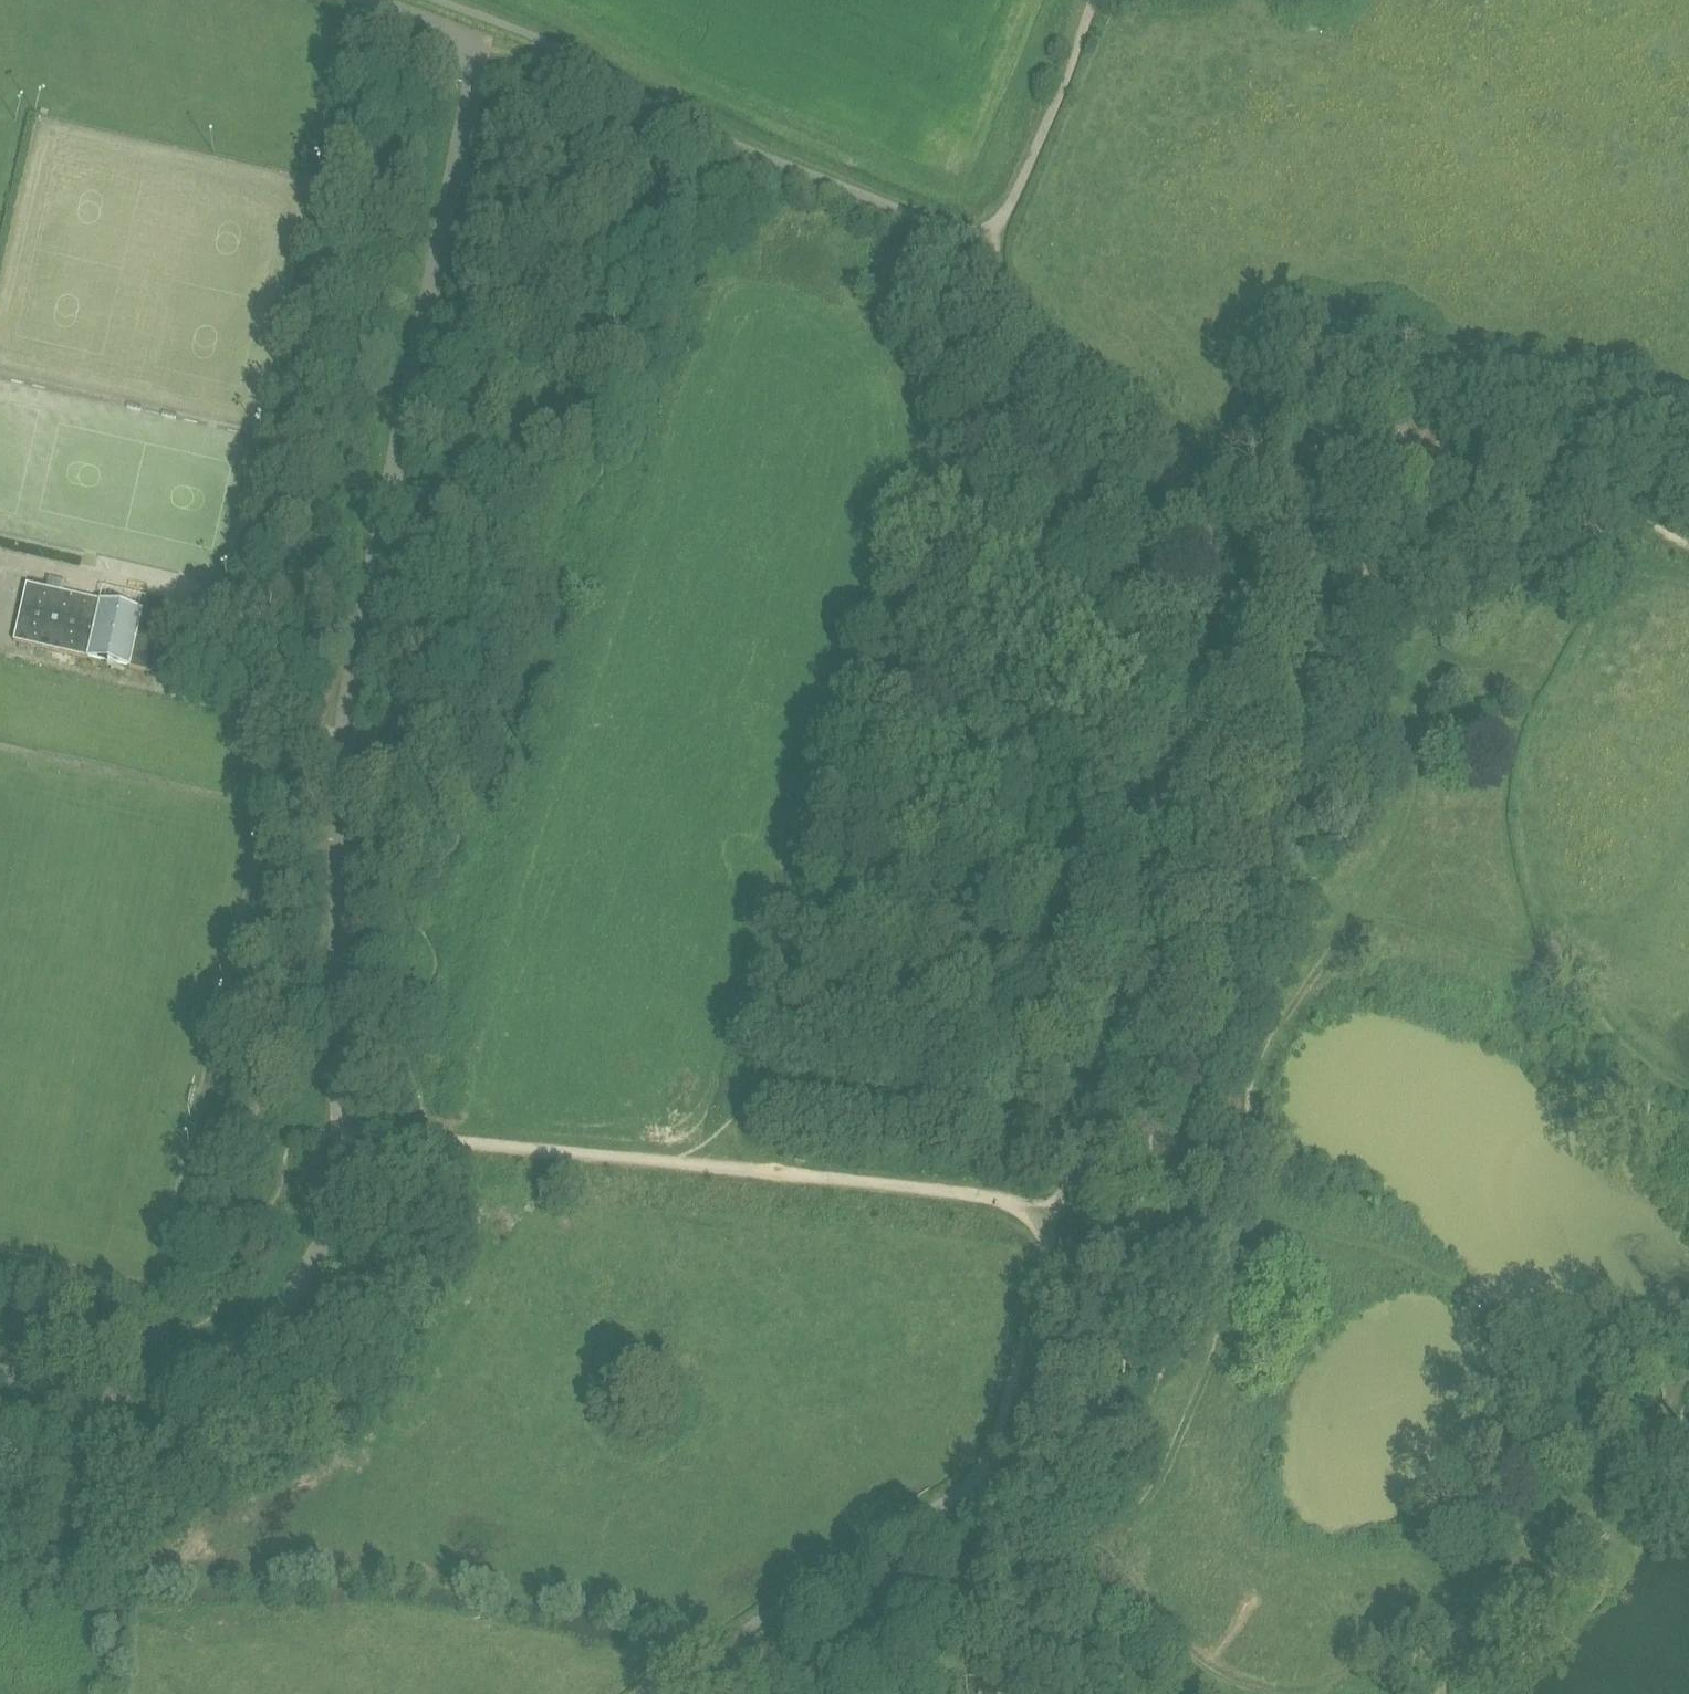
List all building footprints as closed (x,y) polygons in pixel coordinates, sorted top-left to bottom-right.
[(151,672),(153,666),(164,615),(26,584),(13,641),(151,672)] [(170,685),(183,689),(187,674),(174,670),(170,685)]
